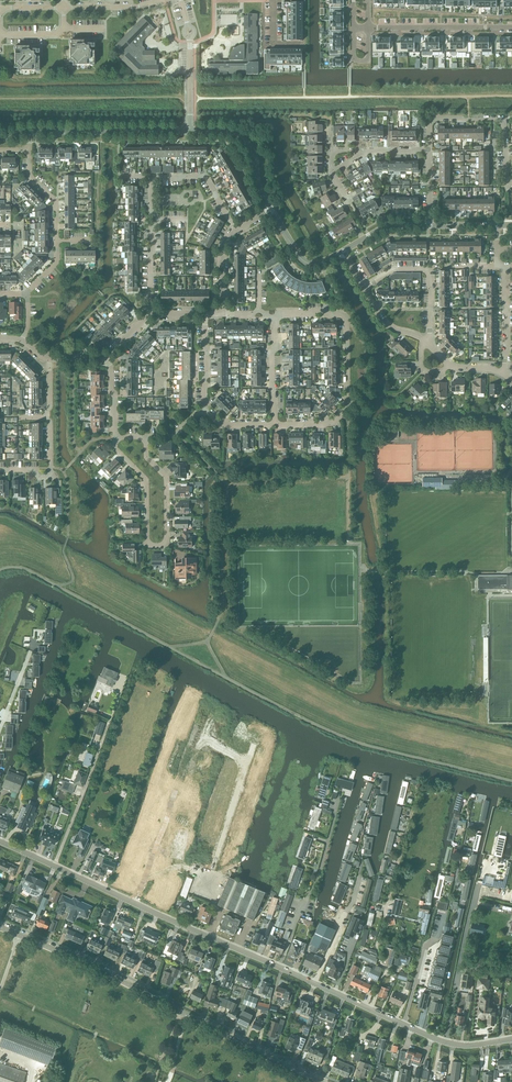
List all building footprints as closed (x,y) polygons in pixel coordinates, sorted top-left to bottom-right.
[(302,41),(302,3),(282,3),(282,9),(286,9),(286,41),(302,41)] [(344,20),(344,13),(340,13),(340,9),(333,9),(333,20),(344,20)] [(212,60),(209,60),(209,73),(216,73),(216,75),(227,75),(227,73),(234,73),(234,72),(240,72),(240,73),(246,73),(246,74),(258,74),(258,62),(257,62),(257,56),(256,56),(256,49),(257,49),(257,43),(256,43),(256,40),(257,40),(257,27),(256,27),(256,20),(257,20),(257,14),(254,14),(248,14),(248,16),(244,16),(244,37),(244,45),(241,45),(238,46),(236,47),(235,48),(234,47),(233,47),(232,48),(231,49),(231,50),(232,51),(231,52),(230,54),(229,57),(229,60),(222,60),(212,60)] [(155,60),(155,56),(155,51),(145,51),(145,48),(144,47),(140,47),(138,46),(155,29),(143,18),(115,46),(122,52),(120,54),(120,55),(124,58),(122,60),(137,75),(159,75),(159,65),(157,65),(157,63),(156,63),(156,60),(155,60)] [(344,28),(344,20),(333,20),(333,27),(329,27),(329,31),(340,31),(340,28),(344,28)] [(344,43),(344,36),(340,36),(340,32),(333,32),(333,43),(344,43)] [(376,43),(372,43),(372,53),(383,53),(383,38),(376,38),(376,43)] [(390,38),(383,38),(383,53),(393,52),(393,43),(390,43),(390,38)] [(401,43),(397,43),(397,52),(407,52),(407,38),(400,38),(401,43)] [(414,38),(407,38),(407,52),(418,52),(418,43),(414,43),(414,38)] [(425,43),(422,43),(422,52),(432,52),(432,38),(425,38),(425,43)] [(439,38),(432,38),(432,52),(443,52),(443,43),(439,43),(439,38)] [(450,43),(446,43),(446,52),(457,52),(457,38),(450,38),(450,43)] [(464,38),(457,38),(457,52),(467,52),(467,43),(464,43),(464,38)] [(475,43),(471,43),(471,52),(482,52),(482,38),(475,38),(475,43)] [(488,38),(482,38),(482,52),(492,52),(492,42),(488,42),(488,38)] [(499,42),(496,42),(496,52),(506,52),(506,38),(499,38),(499,42)] [(93,63),(93,51),(90,51),(90,48),(93,48),(93,44),(89,44),(89,42),(83,42),(83,41),(70,41),(70,44),(69,45),(69,59),(71,59),(76,63),(76,65),(90,65),(91,63),(93,63)] [(344,51),(344,43),(333,43),(333,50),(329,50),(329,54),(341,54),(340,51),(344,51)] [(28,47),(16,47),(16,49),(14,50),(14,64),(16,64),(21,69),(21,71),(35,71),(35,70),(36,69),(38,69),(38,57),(35,57),(35,53),(38,53),(38,50),(35,50),(35,47),(28,47)] [(302,50),(264,50),(264,70),(271,70),(271,66),(302,66),(302,50)] [(344,67),(344,59),(341,59),(341,56),(329,56),(329,60),(333,60),(333,67),(344,67)] [(307,132),(308,132),(308,135),(315,135),(315,132),(322,132),(322,125),(315,125),(315,121),(305,121),(305,125),(305,126),(306,127),(307,128),(307,132)] [(333,126),(333,136),(337,136),(337,140),(344,140),(344,133),(344,126),(333,126)] [(344,126),(344,133),(347,133),(347,140),(354,140),(354,126),(344,126)] [(398,141),(398,131),(394,131),(394,130),(392,130),(392,126),(388,126),(388,138),(392,138),(392,141),(398,141)] [(419,138),(419,126),(415,126),(415,129),(409,129),(410,141),(416,141),(416,138),(419,138)] [(366,141),(365,129),(356,129),(356,136),(359,136),(359,139),(363,139),(363,141),(366,141)] [(377,129),(377,141),(380,141),(380,139),(383,139),(383,136),(387,135),(387,129),(377,129)] [(322,135),(315,135),(308,135),(308,146),(315,146),(315,142),(322,142),(322,135)] [(315,146),(308,146),(308,156),(315,156),(315,153),(322,153),(322,146),(315,146)] [(45,159),(45,148),(38,148),(38,155),(35,155),(35,162),(40,162),(40,159),(45,159)] [(45,148),(45,159),(49,159),(49,162),(55,162),(55,155),(51,155),(51,148),(45,148)] [(65,159),(64,148),(58,148),(58,155),(55,155),(55,162),(55,165),(60,165),(60,159),(65,159)] [(64,148),(65,159),(69,159),(69,162),(74,162),(74,155),(71,155),(71,148),(64,148)] [(80,164),(80,162),(80,159),(84,159),(84,148),(78,148),(78,155),(74,155),(74,162),(74,164),(80,164)] [(84,148),(84,159),(89,159),(89,162),(94,162),(94,155),(91,155),(91,148),(84,148)] [(183,157),(183,148),(165,148),(159,148),(141,148),(141,158),(145,158),(145,160),(150,160),(150,158),(157,158),(157,160),(159,160),(159,158),(165,158),(165,160),(167,160),(167,157),(175,157),(175,160),(179,160),(179,157),(183,157)] [(218,162),(226,158),(223,152),(215,157),(218,162)] [(308,167),(315,167),(315,163),(322,163),(322,156),(315,156),(308,156),(308,167)] [(226,158),(218,162),(221,167),(229,163),(226,158)] [(8,159),(1,159),(1,161),(0,161),(0,170),(2,170),(2,169),(8,169),(8,159)] [(8,159),(8,169),(15,169),(15,172),(18,172),(18,161),(15,161),(15,159),(8,159)] [(382,172),(382,160),(380,160),(380,162),(376,162),(372,162),(373,169),(376,169),(376,172),(382,172)] [(361,165),(367,175),(372,172),(371,170),(373,169),(372,162),(367,165),(367,163),(364,165),(363,164),(361,165)] [(229,163),(221,167),(224,173),(232,168),(229,163)] [(357,169),(362,178),(367,175),(361,165),(359,166),(360,168),(357,169)] [(315,167),(308,167),(308,178),(315,178),(315,174),(322,174),(322,167),(315,167)] [(232,168),(224,173),(227,178),(235,173),(232,168)] [(351,171),(356,181),(362,178),(357,169),(354,171),(353,170),(351,171)] [(356,181),(351,171),(348,172),(349,174),(346,175),(351,184),(356,181)] [(235,173),(227,178),(230,183),(238,178),(235,173)] [(238,178),(230,183),(233,188),(240,184),(242,183),(238,178)] [(320,191),(326,190),(324,181),(312,184),(315,194),(320,193),(320,191)] [(22,183),(16,190),(18,192),(19,191),(23,195),(31,188),(26,184),(24,186),(22,183)] [(230,197),(243,189),(240,184),(233,188),(232,188),(234,192),(229,195),(230,197)] [(31,188),(23,195),(28,200),(35,192),(31,188)] [(238,199),(246,194),(243,189),(230,197),(231,199),(236,196),(238,199)] [(32,204),(39,197),(35,192),(28,200),(32,204)] [(325,207),(327,207),(337,200),(335,197),(336,197),(334,194),(331,196),(329,193),(320,198),(325,207)] [(241,204),(249,199),(246,194),(238,199),(241,204)] [(378,199),(380,204),(382,204),(382,206),(386,207),(386,209),(388,209),(388,196),(382,196),(382,197),(378,197),(378,199)] [(412,196),(412,198),(412,201),(412,210),(414,210),(414,208),(418,208),(418,204),(420,204),(420,196),(412,196)] [(36,210),(46,206),(42,202),(43,201),(39,197),(32,204),(36,208),(35,209),(36,210)] [(378,199),(378,197),(374,199),(373,199),(368,202),(374,213),(376,211),(375,209),(378,207),(377,205),(379,204),(380,204),(378,199)] [(249,199),(241,204),(244,209),(253,204),(249,199)] [(363,205),(368,214),(371,212),(372,214),(374,213),(368,202),(363,205)] [(368,214),(363,205),(358,208),(364,219),(366,217),(365,215),(368,214)] [(35,218),(38,218),(48,217),(48,211),(46,211),(46,206),(36,210),(36,212),(35,212),(35,218)] [(335,222),(347,215),(342,207),(335,211),(333,208),(327,212),(329,215),(330,214),(335,222)] [(213,223),(221,228),(224,223),(216,218),(213,223)] [(331,237),(335,235),(337,238),(353,229),(352,227),(355,224),(352,218),(332,230),(329,232),(331,237)] [(210,228),(218,233),(221,228),(213,223),(210,228)] [(207,233),(215,238),(218,233),(210,228),(207,233)] [(258,232),(262,240),(268,238),(263,229),(258,232)] [(262,240),(258,232),(253,235),(257,243),(262,240)] [(204,239),(212,243),(215,238),(207,233),(204,239)] [(257,243),(253,235),(247,238),(252,246),(257,243)] [(252,246),(247,238),(242,241),(243,243),(239,249),(245,252),(247,249),(252,246)] [(212,243),(204,239),(201,244),(209,249),(212,243)] [(368,278),(375,274),(377,273),(375,271),(377,270),(375,268),(374,269),(371,264),(387,255),(387,254),(391,252),(396,252),(426,252),(426,242),(420,242),(420,244),(409,244),(409,242),(396,242),(396,244),(391,244),(388,245),(383,248),(382,246),(366,255),(366,256),(361,259),(362,260),(359,262),(368,278)] [(48,247),(38,247),(35,247),(35,253),(36,253),(36,255),(46,259),(46,253),(48,253),(48,247)] [(95,248),(94,248),(91,248),(91,251),(68,251),(68,248),(65,248),(65,264),(95,264),(95,248)] [(246,255),(244,255),(245,252),(239,249),(236,255),(234,255),(234,261),(244,261),(246,261),(246,255)] [(40,268),(44,264),(43,262),(46,259),(36,255),(35,256),(34,255),(30,259),(40,268)] [(40,268),(30,259),(26,263),(28,265),(35,272),(40,268)] [(283,267),(282,264),(281,263),(280,264),(281,265),(272,270),(276,276),(281,282),(286,286),(292,290),(298,292),(305,294),(312,295),(319,294),(326,292),(322,282),(321,282),(319,283),(317,283),(316,283),(313,283),(312,283),(310,283),(308,283),(306,283),(304,282),(301,281),(299,281),(297,280),(296,279),(295,278),(292,277),(291,276),(290,275),(289,274),(287,273),(286,271),(283,267)] [(24,269),(31,277),(35,272),(28,265),(24,269)] [(31,277),(24,269),(20,274),(19,273),(17,273),(22,283),(26,280),(27,281),(31,277)] [(22,283),(17,273),(16,274),(16,275),(10,275),(10,285),(17,285),(17,283),(22,283)] [(389,302),(389,292),(389,290),(377,290),(377,296),(379,296),(379,299),(382,299),(382,302),(389,302)] [(117,308),(118,310),(128,319),(129,317),(127,315),(129,312),(126,309),(128,306),(123,302),(117,308)] [(15,320),(22,320),(22,313),(18,313),(18,303),(9,303),(10,315),(14,315),(15,316),(15,320)] [(114,314),(121,321),(123,319),(126,321),(128,319),(118,310),(114,314)] [(110,318),(119,327),(121,326),(119,323),(121,321),(114,314),(110,318)] [(110,318),(106,322),(105,322),(112,329),(115,327),(117,329),(119,327),(110,318)] [(99,324),(111,336),(113,334),(110,332),(112,329),(105,322),(106,322),(103,320),(99,324)] [(111,336),(99,324),(95,328),(96,329),(104,338),(106,335),(109,338),(111,336)] [(164,339),(164,337),(164,326),(162,326),(162,327),(158,327),(158,331),(153,331),(157,340),(158,339),(164,339)] [(191,339),(191,332),(188,332),(188,326),(185,326),(185,327),(182,327),(182,339),(191,339)] [(442,340),(450,337),(450,328),(440,328),(440,334),(442,334),(442,340)] [(93,335),(103,344),(104,343),(102,340),(104,338),(96,329),(92,333),(93,335)] [(157,340),(153,331),(150,334),(149,333),(146,336),(145,335),(143,337),(151,345),(151,344),(155,340),(157,340)] [(103,344),(93,335),(89,339),(88,338),(85,340),(90,345),(92,343),(96,346),(98,344),(101,346),(103,344)] [(140,342),(149,350),(153,346),(151,344),(151,345),(143,337),(142,338),(142,339),(140,342)] [(450,337),(442,340),(446,344),(444,346),(448,350),(456,342),(450,337)] [(405,357),(412,350),(402,340),(398,344),(394,339),(388,345),(392,348),(394,346),(405,357)] [(149,350),(140,342),(138,344),(137,343),(135,345),(143,353),(145,354),(149,350)] [(456,342),(448,350),(453,354),(455,352),(457,354),(462,349),(456,342)] [(143,353),(135,345),(133,347),(134,348),(132,350),(133,351),(129,355),(138,359),(139,357),(143,353)] [(4,350),(4,361),(11,361),(12,362),(16,353),(11,353),(11,351),(7,351),(7,350),(4,350)] [(18,367),(26,358),(24,356),(23,357),(20,355),(19,356),(16,353),(12,362),(13,362),(18,367)] [(140,361),(137,361),(137,360),(138,359),(129,355),(129,360),(128,360),(128,364),(126,364),(126,366),(137,366),(140,366),(140,361)] [(22,371),(29,363),(27,361),(28,360),(26,358),(18,367),(22,371)] [(26,375),(34,367),(32,365),(31,366),(29,363),(22,371),(26,375)] [(400,377),(411,376),(411,368),(403,368),(403,364),(396,364),(396,370),(395,370),(395,378),(400,378),(400,377)] [(34,367),(26,375),(30,379),(31,380),(40,377),(37,373),(38,372),(35,370),(36,369),(34,367)] [(93,382),(103,382),(103,379),(104,379),(104,375),(101,375),(101,372),(91,372),(91,378),(93,378),(93,382)] [(32,388),(43,388),(43,385),(42,385),(42,382),(40,382),(40,377),(31,380),(32,382),(32,388)] [(338,379),(328,379),(328,386),(329,386),(329,388),(336,388),(336,386),(337,386),(337,383),(338,382),(338,379)] [(464,386),(465,386),(465,379),(456,379),(456,382),(452,382),(452,392),(464,392),(464,386)] [(477,393),(485,393),(485,379),(477,379),(477,383),(473,383),(473,390),(477,390),(477,393)] [(91,382),(91,386),(91,392),(101,392),(101,388),(104,388),(104,385),(103,385),(103,382),(93,382),(91,382)] [(437,398),(446,398),(446,382),(441,382),(441,384),(433,384),(433,392),(437,392),(437,398)] [(416,397),(417,395),(418,396),(423,396),(423,398),(427,398),(427,391),(424,391),(420,388),(422,387),(417,383),(414,386),(413,385),(408,391),(413,396),(414,395),(416,397)] [(502,396),(507,391),(504,388),(501,392),(499,392),(499,384),(490,385),(490,394),(499,394),(499,396),(502,396)] [(325,395),(327,397),(326,398),(334,405),(336,403),(336,402),(337,400),(334,397),(336,395),(336,394),(336,388),(329,388),(329,389),(328,389),(328,392),(325,395)] [(218,406),(225,398),(222,394),(223,393),(220,390),(215,396),(217,398),(214,401),(217,403),(216,404),(218,406)] [(101,392),(91,392),(91,398),(93,398),(93,402),(103,402),(103,399),(104,399),(104,396),(101,396),(101,392)] [(511,395),(502,403),(509,410),(511,407),(511,408),(511,396),(511,395)] [(228,396),(226,398),(225,398),(218,406),(220,408),(221,407),(223,409),(230,402),(230,403),(233,400),(228,396)] [(334,405),(326,398),(322,402),(329,408),(330,407),(332,407),(334,405)] [(248,414),(248,400),(238,400),(239,409),(242,409),(242,413),(246,413),(246,414),(248,414)] [(91,402),(91,406),(91,412),(101,412),(101,408),(104,408),(104,405),(103,405),(103,402),(93,402),(91,402)] [(234,406),(230,403),(230,402),(223,409),(225,412),(224,413),(226,415),(230,411),(233,413),(238,408),(235,405),(234,406)] [(329,408),(322,402),(318,406),(316,405),(313,405),(313,411),(318,411),(319,412),(321,410),(325,414),(327,412),(327,410),(329,408)] [(304,403),(304,414),(307,414),(308,413),(310,413),(310,411),(313,411),(313,405),(310,405),(310,403),(304,403)] [(101,412),(91,412),(91,422),(103,422),(103,419),(104,419),(104,416),(101,416),(101,412)] [(103,422),(91,422),(91,432),(101,432),(101,429),(104,429),(104,426),(103,426),(103,422)] [(219,441),(223,441),(223,433),(219,433),(219,438),(212,438),(212,435),(204,435),(204,445),(212,445),(212,448),(219,448),(219,441)] [(338,448),(342,448),(342,437),(338,437),(338,433),(330,434),(330,447),(338,447),(338,448)] [(237,452),(237,449),(240,449),(240,442),(237,442),(237,434),(227,434),(227,452),(237,452)] [(252,448),(256,448),(255,437),(252,437),(252,434),(243,434),(244,448),(252,448)] [(271,444),(267,444),(267,434),(259,434),(259,447),(267,447),(267,448),(271,448),(271,444)] [(275,445),(279,445),(279,448),(287,448),(287,439),(283,439),(283,434),(274,434),(275,445)] [(290,434),(290,447),(297,447),(297,443),(302,443),(302,448),(306,448),(306,437),(303,437),(302,434),(290,434)] [(326,441),(324,441),(324,436),(320,436),(320,434),(312,434),(312,437),(311,437),(311,447),(320,447),(320,449),(326,449),(326,441)] [(171,454),(171,453),(171,444),(163,444),(163,448),(160,448),(160,449),(159,450),(159,453),(160,453),(160,454),(171,454)] [(94,458),(99,464),(106,457),(107,458),(109,456),(109,454),(104,450),(102,452),(98,448),(88,457),(90,460),(92,460),(94,458)] [(114,459),(113,460),(110,464),(108,462),(101,469),(103,471),(105,469),(111,475),(120,466),(114,459)] [(186,478),(186,464),(175,464),(171,464),(168,467),(172,472),(173,471),(175,472),(175,478),(186,478)] [(129,483),(133,479),(125,471),(120,476),(118,473),(111,480),(113,482),(117,479),(123,485),(127,482),(129,483)] [(436,489),(449,489),(455,489),(455,485),(455,480),(442,480),(442,476),(437,476),(437,474),(417,474),(417,476),(414,476),(414,485),(421,485),(421,487),(436,487),(436,489)] [(9,497),(9,488),(5,488),(5,481),(0,481),(0,493),(4,493),(4,497),(9,497)] [(18,497),(26,497),(26,485),(23,485),(23,481),(13,481),(13,493),(18,493),(18,497)] [(190,493),(190,492),(189,492),(189,486),(187,486),(187,483),(176,483),(176,490),(175,490),(175,497),(189,497),(189,493),(190,493)] [(125,498),(128,498),(128,500),(137,500),(138,490),(134,490),(134,486),(131,486),(121,490),(121,494),(125,494),(125,498)] [(33,505),(41,505),(41,494),(38,494),(38,488),(30,488),(30,500),(33,500),(33,505)] [(56,513),(59,513),(61,513),(61,499),(57,499),(57,493),(59,493),(59,489),(57,489),(57,488),(46,489),(46,504),(48,504),(48,505),(49,505),(56,505),(56,513)] [(188,508),(189,508),(189,501),(178,502),(178,505),(176,505),(176,508),(176,513),(188,513),(188,508)] [(138,516),(138,507),(128,507),(128,504),(120,504),(120,507),(121,507),(121,516),(138,516)] [(188,522),(191,522),(191,517),(182,517),(182,520),(175,520),(175,528),(188,528),(188,522)] [(122,533),(126,533),(138,533),(138,524),(132,524),(132,520),(121,520),(121,525),(122,525),(122,533)] [(179,547),(191,547),(191,537),(190,537),(190,532),(182,532),(182,537),(179,537),(179,547)] [(133,562),(140,562),(140,551),(135,551),(133,549),(132,544),(122,544),(122,551),(126,551),(126,554),(130,558),(133,558),(133,562)] [(160,554),(152,554),(152,565),(159,565),(159,569),(166,569),(166,558),(161,558),(160,554)] [(182,584),(185,584),(185,583),(186,583),(186,582),(186,578),(190,578),(190,574),(195,574),(195,560),(183,560),(183,564),(175,564),(175,579),(175,580),(176,580),(176,581),(177,582),(178,582),(179,582),(182,582),(182,584)] [(511,589),(511,575),(477,576),(477,590),(511,589)] [(47,622),(46,644),(52,644),(54,622),(47,622)] [(33,678),(41,678),(42,656),(34,656),(33,678)] [(91,700),(99,702),(108,680),(112,681),(115,681),(118,673),(105,669),(91,700)] [(27,692),(20,691),(19,713),(27,714),(27,692)] [(98,708),(89,704),(87,710),(96,713),(98,708)] [(105,723),(98,721),(94,733),(101,735),(105,723)] [(6,749),(13,750),(14,727),(7,727),(6,749)] [(90,767),(94,755),(87,753),(89,745),(83,742),(77,759),(84,761),(82,765),(90,767)] [(17,792),(23,777),(8,771),(2,786),(17,792)] [(76,784),(82,787),(87,775),(78,772),(73,785),(63,781),(62,784),(60,789),(73,794),(76,784)] [(384,776),(382,795),(388,795),(390,776),(384,776)] [(319,797),(326,799),(332,779),(326,777),(319,797)] [(339,779),(337,788),(353,792),(355,783),(339,779)] [(399,804),(404,805),(410,783),(404,782),(399,804)] [(362,800),(369,802),(375,785),(368,783),(362,800)] [(454,813),(460,815),(465,796),(459,794),(454,813)] [(385,798),(378,797),(376,814),(383,815),(385,798)] [(485,802),(481,822),(486,823),(490,803),(485,802)] [(362,803),(357,820),(364,822),(369,805),(362,803)] [(30,827),(36,813),(33,812),(34,810),(27,807),(26,809),(23,807),(16,821),(20,823),(19,825),(26,828),(26,826),(30,827)] [(397,807),(392,830),(398,831),(403,808),(397,807)] [(316,808),(309,828),(317,830),(323,810),(316,808)] [(0,825),(0,828),(5,830),(9,820),(3,817),(2,820),(0,825)] [(371,835),(378,836),(380,818),(373,817),(371,835)] [(454,820),(449,840),(453,841),(458,821),(454,820)] [(351,840),(358,843),(363,825),(358,823),(351,840)] [(49,835),(51,830),(46,829),(47,827),(44,826),(39,838),(44,840),(42,844),(45,845),(49,835)] [(49,835),(45,845),(49,847),(50,842),(55,844),(59,832),(56,830),(55,832),(51,830),(49,835)] [(74,840),(73,843),(77,845),(79,846),(81,847),(77,855),(82,857),(88,843),(86,842),(87,839),(86,839),(89,834),(81,830),(78,835),(77,834),(77,835),(76,835),(75,835),(74,836),(73,837),(73,838),(73,839),(74,839),(74,840)] [(396,833),(390,832),(385,855),(391,856),(396,833)] [(477,835),(473,851),(479,852),(482,836),(477,835)] [(364,856),(372,857),(375,838),(368,837),(364,856)] [(312,840),(307,838),(300,858),(305,860),(312,840)] [(351,844),(346,861),(352,863),(358,846),(351,844)] [(98,856),(99,853),(94,851),(91,858),(89,857),(84,869),(89,872),(94,860),(95,861),(98,856)] [(473,855),(470,870),(475,871),(478,856),(473,855)] [(103,857),(102,857),(98,856),(95,861),(101,864),(103,857)] [(376,876),(369,859),(365,861),(372,877),(376,876)] [(17,868),(0,860),(0,869),(6,872),(7,869),(11,870),(9,873),(13,875),(17,868)] [(115,864),(104,860),(101,867),(99,870),(100,870),(99,874),(103,876),(106,869),(113,871),(115,864)] [(340,882),(347,883),(352,866),(345,864),(340,882)] [(296,867),(290,887),(297,890),(303,869),(296,867)] [(19,886),(16,893),(19,894),(21,890),(23,890),(29,894),(36,879),(33,878),(27,876),(22,887),(19,886)] [(440,876),(436,898),(441,899),(445,877),(440,876)] [(184,886),(189,888),(192,879),(187,877),(184,886)] [(36,879),(29,894),(29,895),(30,895),(37,897),(39,898),(36,902),(40,904),(43,897),(40,896),(46,884),(40,881),(36,879)] [(11,892),(14,885),(8,882),(5,889),(11,892)] [(466,882),(462,901),(467,902),(471,883),(466,882)] [(332,902),(340,906),(348,888),(340,884),(332,902)] [(282,887),(279,896),(283,897),(285,898),(288,889),(282,887)] [(377,887),(374,902),(380,903),(383,889),(377,887)] [(10,895),(0,890),(0,897),(8,901),(10,895)] [(55,903),(60,893),(53,890),(49,900),(43,898),(39,908),(44,910),(47,903),(50,905),(51,902),(55,903)] [(287,893),(281,910),(287,913),(293,896),(287,893)] [(74,921),(75,918),(75,917),(74,916),(76,913),(78,912),(81,914),(81,915),(82,916),(85,917),(87,918),(90,911),(90,912),(90,910),(92,907),(81,902),(80,904),(75,902),(76,900),(73,898),(72,900),(62,896),(58,903),(59,904),(55,912),(62,915),(63,913),(62,912),(62,911),(62,910),(69,914),(67,919),(73,922),(74,921)] [(272,914),(278,899),(272,897),(266,912),(272,914)] [(193,912),(195,907),(190,905),(190,904),(188,903),(186,904),(183,902),(183,903),(182,903),(180,907),(181,907),(179,912),(180,912),(180,913),(182,914),(183,913),(189,916),(191,911),(193,912)] [(447,905),(438,903),(436,909),(446,911),(447,905)] [(17,906),(16,909),(15,908),(12,915),(27,921),(30,914),(28,914),(29,911),(17,906)] [(207,923),(211,914),(205,912),(206,908),(201,906),(197,918),(200,919),(200,920),(207,923)] [(44,910),(39,908),(36,914),(37,914),(37,915),(42,917),(44,910)] [(105,910),(100,922),(108,925),(113,913),(109,911),(106,909),(106,910),(105,910)] [(462,927),(465,910),(460,909),(456,926),(462,927)] [(275,926),(281,928),(287,913),(281,910),(275,926)] [(424,919),(421,935),(427,937),(432,912),(421,910),(419,918),(424,919)] [(122,926),(123,924),(125,918),(119,915),(114,926),(118,928),(116,932),(118,933),(120,929),(121,929),(121,928),(122,928),(122,926)] [(46,929),(49,922),(45,921),(46,920),(40,917),(36,925),(46,929)] [(359,932),(363,921),(353,917),(346,934),(353,937),(356,931),(359,932)] [(124,927),(121,935),(129,939),(132,933),(127,931),(132,921),(126,918),(123,924),(122,926),(124,927)] [(52,920),(48,931),(52,932),(57,922),(52,920)] [(303,965),(309,967),(317,970),(321,961),(314,957),(318,947),(326,951),(336,930),(320,923),(310,944),(312,945),(310,950),(310,951),(310,954),(310,955),(308,955),(303,965)] [(481,937),(483,928),(474,926),(475,923),(472,923),(469,932),(476,934),(476,936),(481,937)] [(62,932),(66,934),(64,937),(71,940),(77,926),(74,924),(73,927),(71,931),(64,927),(62,932)] [(77,926),(71,940),(81,944),(84,936),(79,934),(82,928),(77,926)] [(99,933),(106,936),(109,930),(102,927),(99,933)] [(158,943),(156,942),(159,934),(150,930),(151,930),(146,928),(144,932),(141,931),(137,939),(140,940),(142,936),(151,940),(150,943),(156,946),(158,943)] [(107,937),(115,940),(116,937),(112,935),(114,932),(109,931),(107,937)] [(262,941),(264,936),(257,933),(254,942),(254,943),(257,944),(258,944),(259,945),(261,941),(262,941)] [(276,936),(270,934),(267,943),(271,945),(271,943),(272,943),(270,949),(276,952),(280,942),(277,940),(277,939),(275,938),(276,936)] [(443,935),(441,945),(448,947),(449,944),(451,945),(453,937),(443,935)] [(90,939),(86,948),(92,951),(97,939),(94,938),(93,938),(92,940),(90,939)] [(92,951),(98,954),(102,945),(100,944),(100,942),(100,941),(97,939),(92,951)] [(173,954),(178,943),(172,941),(169,947),(166,946),(163,953),(168,955),(171,954),(171,953),(173,954)] [(280,942),(276,952),(281,954),(286,944),(285,944),(286,942),(283,941),(283,943),(280,942)] [(293,943),(288,954),(291,956),(291,957),(294,958),(294,957),(296,957),(297,954),(299,953),(300,952),(305,953),(307,944),(302,942),(300,946),(293,943)] [(178,943),(173,954),(178,956),(176,959),(180,961),(183,953),(180,952),(183,946),(178,943)] [(114,947),(113,950),(109,958),(115,960),(119,953),(121,954),(122,953),(125,946),(122,944),(120,950),(114,947)] [(388,949),(383,964),(391,966),(392,960),(395,961),(395,964),(400,965),(401,962),(404,963),(409,964),(411,957),(397,954),(396,958),(393,957),(395,950),(396,947),(387,944),(387,945),(386,945),(386,947),(386,948),(388,949)] [(437,949),(435,955),(445,957),(446,954),(448,955),(450,947),(448,947),(441,945),(439,950),(437,949)] [(109,958),(113,950),(107,947),(103,955),(109,958)] [(193,960),(197,951),(191,949),(187,958),(193,960)] [(197,951),(193,960),(198,962),(202,953),(197,951)] [(143,973),(149,962),(144,959),(146,955),(142,953),(139,960),(142,961),(137,970),(139,971),(139,972),(141,973),(142,973),(143,973)] [(130,957),(124,955),(121,963),(126,965),(130,957)] [(435,955),(432,965),(442,968),(443,965),(445,966),(447,958),(445,957),(435,955)] [(130,957),(126,965),(127,966),(128,967),(130,968),(131,968),(132,968),(136,960),(130,957)] [(211,970),(215,960),(207,957),(204,964),(201,963),(200,967),(197,966),(194,972),(200,975),(203,967),(211,970)] [(337,980),(342,969),(333,965),(335,960),(330,958),(326,966),(330,968),(327,975),(337,980)] [(154,964),(149,962),(143,973),(149,976),(152,970),(155,971),(160,962),(156,960),(154,964)] [(371,964),(369,967),(367,966),(364,972),(362,976),(364,977),(359,988),(368,992),(371,985),(365,982),(366,978),(367,979),(368,976),(377,981),(383,968),(371,964)] [(355,975),(358,967),(354,965),(350,973),(355,975)] [(432,965),(430,976),(440,979),(440,975),(443,976),(445,969),(442,968),(432,965)] [(176,978),(178,970),(171,967),(169,973),(165,971),(161,982),(169,985),(172,976),(176,978)] [(228,989),(232,978),(231,975),(233,969),(232,969),(232,968),(231,968),(230,968),(226,967),(224,971),(223,970),(221,974),(223,974),(225,975),(221,985),(228,989)] [(191,972),(183,969),(181,973),(185,975),(184,979),(188,981),(191,972)] [(240,972),(237,980),(243,982),(244,982),(249,984),(248,986),(250,987),(252,982),(250,981),(252,976),(247,974),(248,972),(244,971),(243,973),(240,972)] [(397,978),(406,981),(409,974),(400,971),(397,978)] [(470,989),(472,976),(463,975),(461,988),(470,989)] [(364,977),(362,976),(360,980),(354,977),(350,984),(359,988),(364,977)] [(430,976),(427,987),(437,989),(438,986),(440,986),(442,979),(440,979),(430,976)] [(489,980),(478,978),(477,988),(487,989),(489,980)] [(267,994),(271,984),(263,981),(259,992),(267,994)] [(218,1005),(222,1006),(225,1007),(228,1000),(220,997),(219,1001),(214,999),(218,987),(211,984),(204,1004),(216,1009),(218,1005)] [(386,986),(385,988),(381,987),(378,996),(386,999),(390,987),(386,986)] [(278,987),(275,995),(277,996),(276,1000),(280,1001),(279,1005),(281,1005),(283,1001),(289,1003),(292,995),(290,994),(291,991),(278,987)] [(431,992),(430,996),(434,997),(433,999),(435,999),(437,999),(438,998),(441,999),(443,992),(431,989),(431,992)] [(430,996),(431,992),(425,990),(424,994),(422,994),(418,1007),(426,1009),(429,996),(430,996)] [(199,1002),(203,995),(194,991),(190,997),(199,1002)] [(248,991),(240,1010),(244,1012),(246,1005),(255,1008),(258,999),(249,996),(251,993),(248,991)] [(401,1006),(404,998),(393,993),(389,1001),(401,1006)] [(494,1025),(495,1009),(490,1008),(490,1007),(489,1005),(487,1005),(488,998),(480,997),(478,1017),(480,1017),(480,1018),(481,1019),(484,1019),(485,1018),(489,1018),(489,1024),(494,1025)] [(306,1001),(306,1000),(305,1000),(304,1000),(300,998),(296,1008),(296,1009),(296,1008),(301,1010),(300,1013),(300,1014),(309,1017),(313,1008),(309,1006),(310,1002),(311,1002),(310,1002),(306,1001)] [(435,999),(433,999),(433,1000),(432,1000),(429,1012),(437,1014),(440,1004),(436,1003),(437,999),(435,999)] [(230,1009),(227,1015),(235,1019),(239,1011),(235,1009),(237,1004),(228,1000),(226,1007),(230,1009)] [(270,1004),(258,1002),(256,1009),(269,1011),(270,1004)] [(502,1016),(506,1017),(504,1025),(511,1026),(511,1011),(508,1011),(508,1009),(503,1008),(502,1016)] [(325,1022),(329,1012),(325,1011),(326,1010),(323,1009),(322,1010),(321,1012),(318,1011),(313,1024),(317,1025),(319,1019),(325,1022)] [(252,1018),(251,1018),(253,1015),(246,1011),(244,1015),(243,1014),(239,1021),(248,1025),(252,1018)] [(332,1031),(337,1020),(334,1019),(335,1015),(329,1012),(325,1022),(327,1023),(326,1025),(330,1027),(329,1030),(332,1031)] [(462,1026),(464,1017),(457,1016),(455,1024),(462,1026)] [(262,1024),(264,1019),(259,1017),(257,1022),(255,1021),(253,1027),(260,1030),(263,1024),(262,1024)] [(351,1032),(354,1020),(347,1018),(345,1028),(340,1027),(339,1036),(343,1037),(344,1031),(351,1032)] [(276,1033),(280,1034),(285,1020),(281,1019),(279,1023),(271,1020),(267,1035),(275,1037),(276,1033)] [(5,1028),(1,1037),(0,1040),(0,1048),(49,1066),(56,1048),(5,1028)] [(373,1047),(376,1038),(366,1036),(365,1042),(368,1043),(367,1046),(373,1047)] [(302,1048),(306,1039),(300,1037),(299,1039),(295,1037),(295,1039),(290,1037),(286,1048),(288,1049),(288,1050),(291,1051),(292,1050),(295,1051),(297,1046),(302,1048)] [(384,1049),(387,1040),(380,1038),(378,1047),(379,1048),(378,1049),(377,1049),(374,1062),(379,1063),(382,1050),(381,1050),(381,1048),(384,1049)] [(310,1048),(312,1041),(309,1040),(307,1046),(306,1046),(304,1051),(307,1052),(309,1047),(310,1048)] [(317,1051),(318,1049),(315,1048),(314,1049),(310,1048),(306,1059),(312,1062),(317,1051)] [(317,1051),(312,1062),(319,1065),(324,1053),(320,1052),(321,1050),(318,1049),(317,1051)] [(405,1061),(406,1058),(409,1059),(407,1066),(410,1067),(411,1064),(412,1060),(413,1060),(415,1052),(408,1050),(407,1053),(401,1052),(399,1059),(405,1061)] [(411,1064),(414,1065),(416,1061),(419,1063),(418,1066),(421,1067),(423,1061),(420,1060),(422,1055),(415,1052),(413,1060),(412,1060),(411,1064)] [(333,1055),(330,1064),(334,1065),(331,1071),(339,1074),(344,1062),(336,1059),(337,1057),(333,1055)] [(499,1073),(503,1072),(506,1072),(504,1060),(498,1061),(499,1073)] [(344,1062),(339,1074),(348,1077),(350,1072),(353,1073),(354,1069),(354,1066),(344,1062)] [(364,1078),(365,1073),(369,1074),(372,1066),(361,1062),(356,1075),(364,1078)] [(443,1072),(445,1063),(438,1062),(436,1071),(436,1073),(439,1074),(440,1071),(443,1072)] [(460,1063),(452,1062),(450,1076),(447,1075),(446,1081),(450,1081),(450,1080),(457,1081),(460,1063)] [(26,1073),(0,1064),(0,1081),(23,1081),(26,1073)] [(471,1069),(470,1080),(476,1081),(477,1070),(479,1070),(479,1064),(472,1064),(472,1070),(471,1069)] [(410,1070),(400,1068),(399,1071),(396,1070),(393,1081),(408,1081),(410,1070)] [(415,1077),(427,1079),(429,1071),(416,1068),(415,1077)] [(484,1080),(484,1081),(491,1081),(491,1076),(485,1075),(485,1072),(482,1071),(481,1080),(484,1080)]
